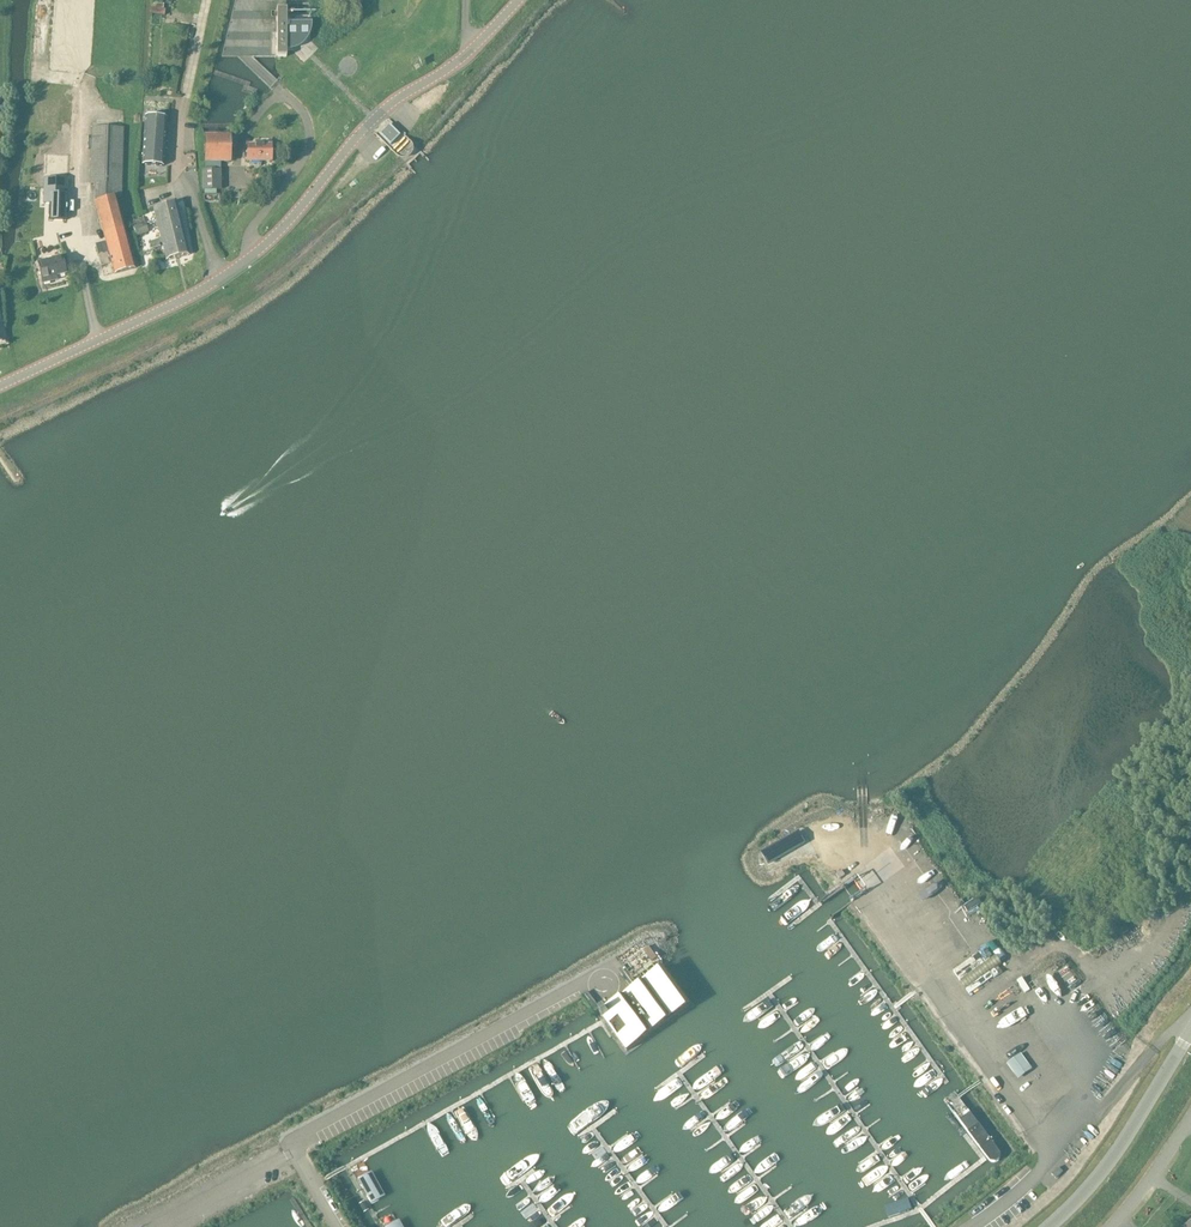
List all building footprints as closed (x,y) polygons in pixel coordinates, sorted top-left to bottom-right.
[(276,57),(286,57),(286,53),(286,50),(294,48),(297,47),(301,44),(303,42),(305,40),(307,37),(308,34),(309,30),(310,26),(286,26),(286,16),(286,3),(286,0),(235,0),(221,57),(237,57),(245,57),(251,57),(276,57)] [(164,167),(167,118),(145,117),(142,166),(164,167)] [(401,136),(390,125),(380,134),(391,145),(401,136)] [(95,185),(95,203),(106,242),(95,245),(98,255),(101,266),(112,263),(114,274),(135,268),(116,197),(121,197),(123,128),(92,127),(90,185),(95,185)] [(204,136),(204,170),(201,170),(201,190),(219,190),(219,162),(229,162),(229,136),(204,136)] [(271,162),(271,146),(247,146),(247,162),(271,162)] [(43,179),(43,195),(51,195),(67,195),(67,180),(43,179)] [(202,194),(202,203),(221,203),(221,194),(202,194)] [(66,221),(67,195),(51,195),(51,205),(51,221),(66,221)] [(166,261),(189,255),(176,205),(153,210),(160,239),(151,242),(153,249),(162,247),(166,261)] [(136,236),(148,232),(143,215),(128,220),(131,229),(133,229),(136,236)] [(42,284),(53,282),(52,278),(66,275),(62,258),(37,265),(42,284)] [(805,843),(800,834),(799,832),(762,854),(765,861),(768,865),(805,843)] [(599,1016),(625,1053),(689,1006),(662,970),(599,1016)] [(1007,1065),(1017,1078),(1030,1068),(1020,1055),(1007,1065)] [(956,1093),(944,1102),(990,1163),(991,1164),(993,1164),(996,1164),(997,1163),(999,1162),(1000,1161),(1001,1160),(1001,1158),(1001,1156),(1001,1155),(961,1099),(981,1084),(979,1082),(959,1097),(956,1093)] [(1058,1168),(1051,1174),(1056,1179),(1063,1172),(1058,1168)] [(369,1173),(355,1181),(369,1207),(384,1199),(369,1173)]
